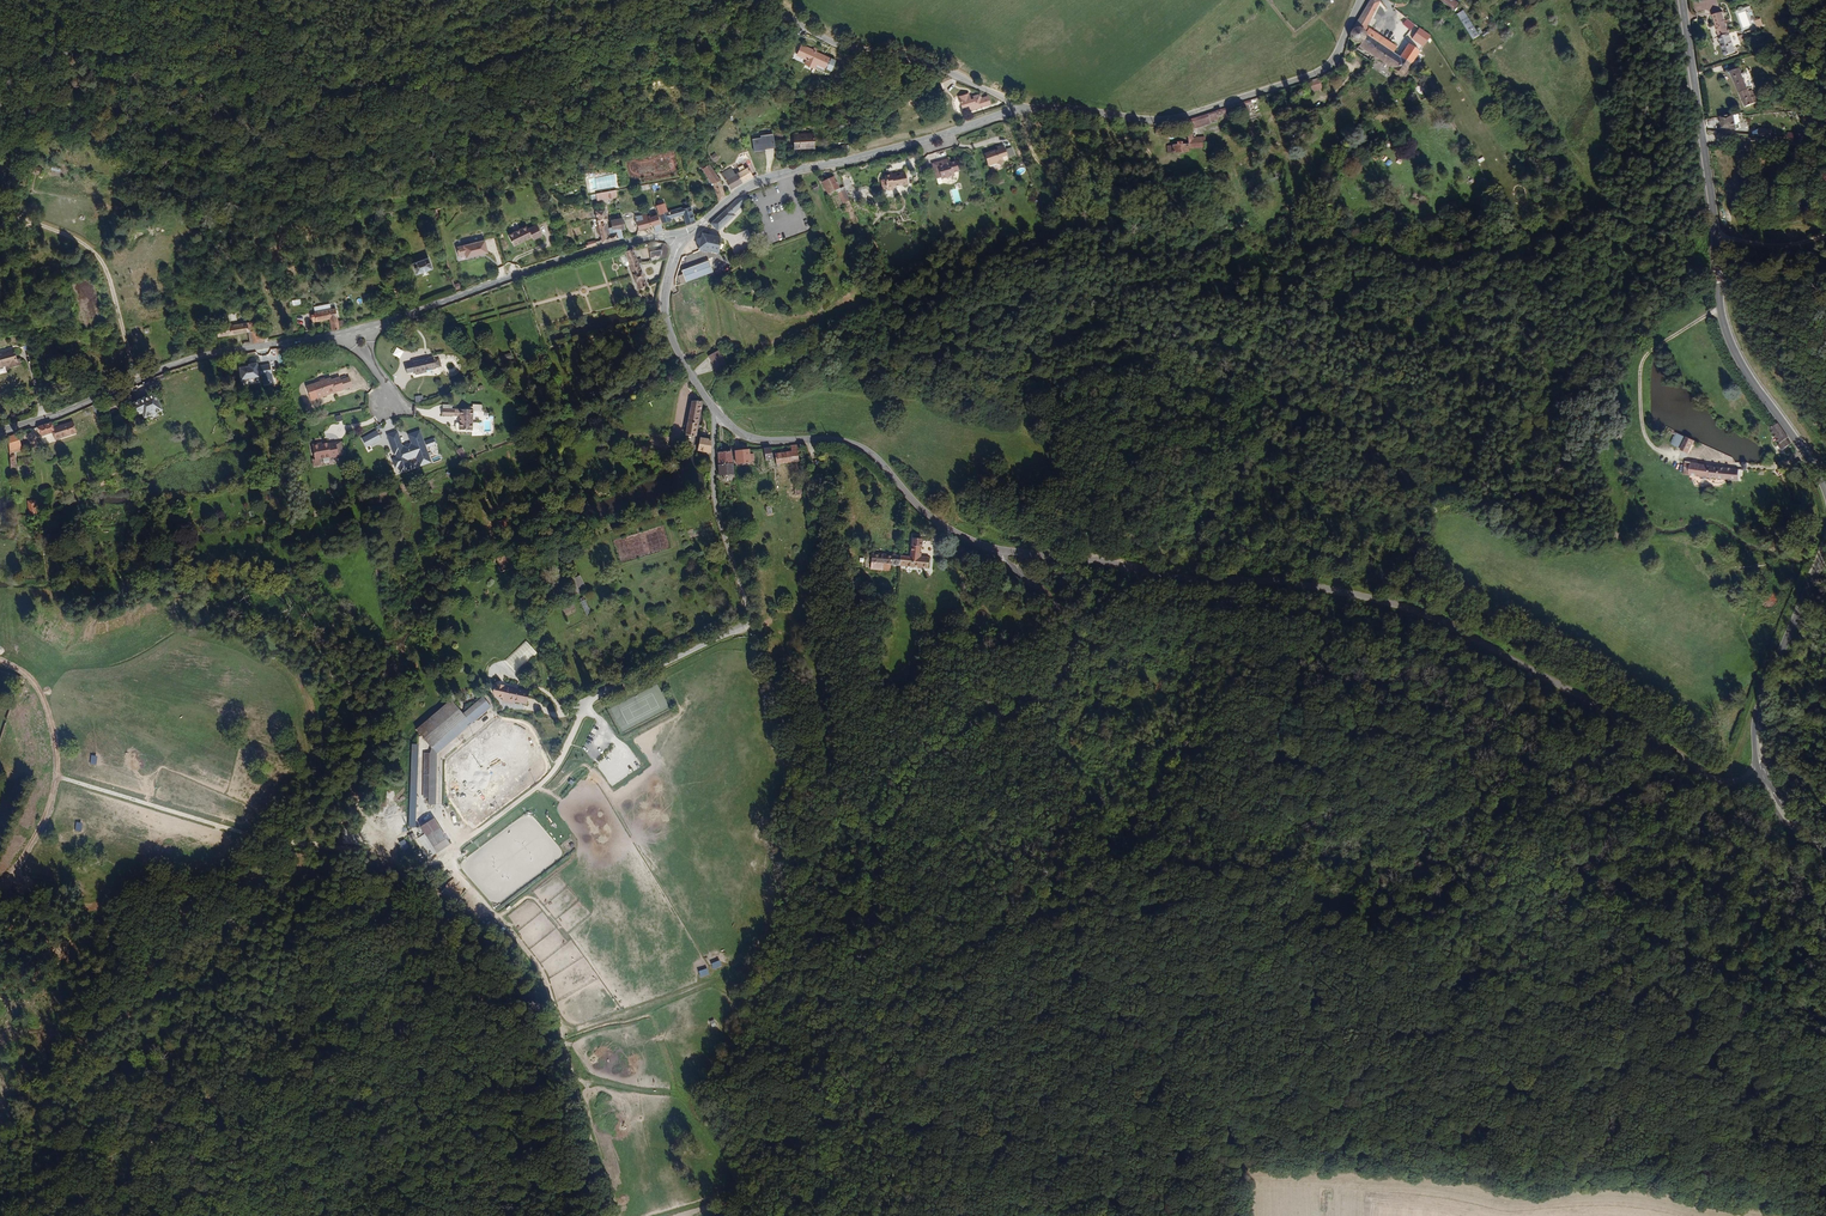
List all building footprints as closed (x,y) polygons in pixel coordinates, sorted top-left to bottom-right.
[(1387,0),(1374,0),(1361,22),(1362,22),(1365,22),(1370,24),(1372,29),(1377,21),(1387,0)] [(1488,32),(1471,5),(1465,9),(1482,36),(1488,32)] [(1732,32),(1731,26),(1728,27),(1723,11),(1712,14),(1724,55),(1735,52),(1729,33),(1732,32)] [(1403,24),(1411,31),(1416,24),(1407,18),(1403,24)] [(1763,26),(1761,18),(1754,21),(1757,28),(1763,26)] [(1404,39),(1377,21),(1372,29),(1399,47),(1404,39)] [(1368,37),(1372,29),(1370,24),(1365,22),(1362,22),(1361,22),(1359,23),(1355,30),(1358,35),(1360,37),(1364,38),(1368,37)] [(1437,30),(1426,22),(1423,27),(1434,34),(1437,30)] [(1434,34),(1423,27),(1421,31),(1427,36),(1425,38),(1430,42),(1434,34)] [(1399,47),(1372,29),(1368,37),(1367,40),(1402,63),(1401,65),(1402,67),(1407,71),(1411,69),(1418,60),(1406,52),(1399,47)] [(1418,60),(1427,45),(1416,37),(1406,52),(1418,60)] [(830,57),(816,52),(818,49),(813,47),(813,49),(807,46),(806,48),(801,46),(798,55),(808,59),(806,65),(814,68),(816,63),(826,67),(830,57)] [(831,59),(827,69),(832,72),(836,61),(831,59)] [(1752,88),(1745,73),(1741,75),(1739,69),(1731,73),(1745,107),(1758,102),(1754,94),(1751,92),(1749,93),(1747,90),(1752,88)] [(1328,84),(1326,76),(1315,79),(1318,88),(1328,84)] [(942,92),(953,87),(950,82),(940,86),(942,92)] [(993,101),(991,93),(985,95),(984,93),(976,95),(977,97),(973,99),(970,91),(960,95),(963,105),(970,103),(972,108),(993,101)] [(1244,115),(1242,106),(1261,100),(1260,96),(1224,107),(1226,114),(1235,111),(1237,118),(1244,115)] [(1226,114),(1224,107),(1215,109),(1218,116),(1226,114)] [(1218,116),(1215,109),(1198,114),(1199,121),(1202,121),(1218,116)] [(1736,129),(1733,114),(1719,117),(1721,128),(1736,129)] [(1170,129),(1170,121),(1161,122),(1162,130),(1170,129)] [(1214,141),(1213,129),(1206,130),(1206,132),(1203,133),(1202,121),(1199,121),(1195,123),(1197,142),(1214,141)] [(768,143),(773,142),(772,134),(762,136),(762,138),(754,139),(756,152),(764,151),(764,148),(769,148),(768,143)] [(815,148),(814,134),(793,136),(794,149),(815,148)] [(1195,148),(1194,140),(1190,140),(1190,137),(1184,138),(1184,141),(1180,141),(1181,150),(1195,148)] [(774,150),(773,142),(768,143),(769,148),(764,148),(764,151),(774,150)] [(1006,149),(1004,144),(1001,145),(999,145),(997,145),(996,146),(996,149),(984,154),(989,167),(998,163),(1003,166),(1004,161),(1010,160),(1009,158),(1006,149)] [(1013,147),(1006,149),(1009,158),(1016,155),(1013,147)] [(959,172),(955,161),(951,163),(950,159),(937,164),(938,169),(934,170),(937,178),(942,177),(943,179),(954,175),(954,173),(959,172)] [(725,198),(719,181),(709,166),(704,168),(714,184),(719,199),(725,198)] [(730,190),(754,176),(749,167),(736,175),(731,168),(721,174),(730,190)] [(908,184),(904,171),(884,176),(885,179),(886,182),(882,183),(884,190),(888,189),(894,187),(908,184)] [(840,189),(834,176),(823,181),(829,194),(840,189)] [(626,190),(625,183),(605,186),(605,192),(606,194),(626,190)] [(851,200),(845,189),(837,193),(843,204),(851,200)] [(718,231),(735,216),(733,214),(744,205),(745,200),(742,198),(736,200),(711,224),(718,231)] [(631,231),(631,223),(633,223),(631,211),(618,213),(620,220),(617,221),(613,202),(597,205),(598,212),(605,211),(610,238),(631,231)] [(668,213),(665,203),(656,206),(660,216),(668,213)] [(695,222),(690,206),(668,213),(660,216),(662,224),(670,221),(670,220),(684,216),(687,224),(695,222)] [(662,230),(658,215),(653,216),(653,215),(648,216),(647,215),(636,218),(640,231),(654,226),(656,232),(662,230)] [(553,233),(549,222),(539,225),(538,222),(532,224),(530,223),(525,225),(524,227),(518,228),(522,240),(542,234),(543,237),(553,233)] [(722,242),(723,238),(703,233),(699,248),(719,253),(720,248),(724,249),(725,243),(722,242)] [(606,239),(604,234),(596,236),(595,242),(606,239)] [(496,247),(493,235),(464,242),(467,252),(473,250),(473,253),(496,247)] [(665,260),(668,250),(665,244),(662,243),(659,251),(651,254),(653,263),(665,260)] [(633,251),(631,245),(623,249),(624,252),(629,264),(639,289),(647,286),(633,251)] [(443,268),(440,251),(420,255),(423,272),(443,268)] [(629,264),(624,252),(621,253),(620,258),(623,265),(626,266),(629,264)] [(685,282),(713,272),(710,261),(682,271),(685,282)] [(335,302),(335,297),(316,299),(317,305),(335,302)] [(345,326),(341,302),(335,302),(317,305),(318,307),(313,308),(315,317),(333,315),(335,327),(345,326)] [(267,338),(260,310),(254,312),(255,319),(239,321),(241,331),(257,329),(260,340),(267,338)] [(241,331),(239,321),(224,323),(226,333),(241,331)] [(393,355),(400,359),(404,350),(396,347),(393,355)] [(239,366),(241,379),(243,379),(264,375),(265,379),(264,387),(277,385),(280,358),(279,358),(278,353),(279,348),(274,348),(268,349),(268,353),(266,353),(264,364),(259,365),(258,362),(239,366)] [(13,349),(0,353),(0,366),(6,364),(7,368),(19,365),(17,358),(15,359),(13,349)] [(726,364),(719,351),(709,356),(716,369),(726,364)] [(441,366),(439,357),(434,359),(434,357),(413,362),(413,363),(415,371),(416,374),(422,373),(421,371),(436,368),(436,367),(441,366)] [(415,371),(413,363),(405,365),(407,373),(415,371)] [(364,385),(362,375),(353,377),(353,373),(345,375),(344,371),(317,376),(320,393),(364,385)] [(167,406),(161,391),(140,400),(143,410),(149,408),(150,413),(155,411),(156,414),(163,411),(162,408),(167,406)] [(111,409),(107,398),(98,401),(103,412),(111,409)] [(695,439),(702,403),(693,401),(686,437),(695,439)] [(483,416),(482,404),(451,407),(452,413),(471,412),(471,418),(469,419),(467,420),(468,425),(469,426),(489,423),(490,422),(490,418),(488,416),(483,416)] [(76,433),(72,421),(53,427),(51,422),(39,427),(42,436),(52,432),(55,440),(76,433)] [(1788,437),(1779,423),(1770,429),(1779,443),(1778,444),(1782,450),(1791,444),(1787,438),(1788,437)] [(440,462),(428,431),(418,435),(421,445),(419,445),(419,444),(413,446),(414,447),(411,448),(408,439),(399,442),(403,454),(405,454),(407,458),(409,464),(407,465),(408,466),(410,472),(419,469),(416,460),(426,456),(428,462),(432,460),(433,464),(440,462)] [(408,439),(405,432),(396,435),(399,442),(408,439)] [(1675,432),(1671,444),(1679,447),(1684,436),(1675,432)] [(374,447),(388,440),(384,433),(371,439),(374,447)] [(21,449),(18,434),(9,437),(11,452),(21,449)] [(350,450),(347,436),(341,437),(344,451),(350,450)] [(344,451),(341,437),(334,438),(334,437),(325,439),(325,438),(318,439),(321,455),(337,452),(337,453),(344,451)] [(1689,454),(1695,441),(1686,437),(1680,450),(1689,454)] [(710,453),(711,439),(700,438),(698,451),(710,453)] [(798,462),(797,450),(798,450),(798,445),(790,446),(791,452),(777,453),(778,465),(798,462)] [(755,461),(754,454),(750,454),(750,449),(735,451),(737,464),(751,462),(751,461),(755,461)] [(734,474),(732,451),(720,452),(722,475),(734,474)] [(1737,480),(1739,468),(1685,461),(1683,473),(1737,480)] [(45,511),(43,497),(37,499),(39,512),(45,511)] [(935,565),(936,555),(924,554),(924,551),(927,551),(927,544),(929,544),(929,536),(928,536),(929,533),(920,533),(918,554),(907,553),(906,563),(935,565)] [(906,563),(907,553),(884,552),(884,561),(897,562),(897,568),(905,569),(906,563)] [(587,589),(580,575),(571,580),(578,594),(587,589)] [(592,614),(584,597),(578,599),(586,617),(592,614)] [(563,610),(567,617),(577,611),(573,604),(563,610)] [(526,641),(505,661),(516,673),(537,653),(526,641)] [(528,692),(507,687),(507,686),(495,683),(493,693),(496,696),(504,698),(503,701),(510,702),(511,700),(526,703),(528,692)] [(476,720),(491,707),(483,697),(463,714),(466,718),(470,714),(475,719),(476,720)] [(463,714),(451,700),(417,730),(432,747),(466,718),(463,714)] [(475,719),(470,714),(466,718),(470,723),(475,719)] [(437,753),(470,723),(466,718),(432,747),(430,753),(424,753),(423,798),(429,798),(429,804),(436,804),(437,753)] [(416,827),(418,744),(412,744),(409,827),(416,827)] [(457,814),(452,815),(452,807),(448,808),(449,824),(458,823),(457,814)] [(459,863),(459,864),(461,869),(490,902),(499,904),(561,857),(562,852),(561,849),(533,815),(525,813),(459,863)] [(434,847),(447,838),(434,818),(421,826),(434,847)] [(414,833),(407,836),(410,841),(416,838),(414,833)] [(431,843),(438,852),(450,844),(444,834),(431,843)] [(409,848),(404,839),(399,842),(404,850),(409,848)] [(557,872),(533,892),(544,906),(569,886),(557,872)] [(455,898),(463,888),(453,879),(444,889),(455,898)] [(569,886),(544,906),(556,919),(580,900),(569,886)] [(518,930),(543,911),(535,901),(528,900),(508,916),(518,930)] [(580,900),(556,919),(567,933),(591,913),(580,900)] [(485,925),(490,919),(485,914),(480,920),(485,925)] [(568,942),(541,963),(548,974),(549,979),(584,956),(572,939),(568,942)] [(600,978),(584,956),(549,979),(551,985),(556,1002),(600,978)] [(720,961),(712,964),(714,970),(722,967),(720,961)] [(707,969),(699,972),(701,977),(709,975),(707,969)]
